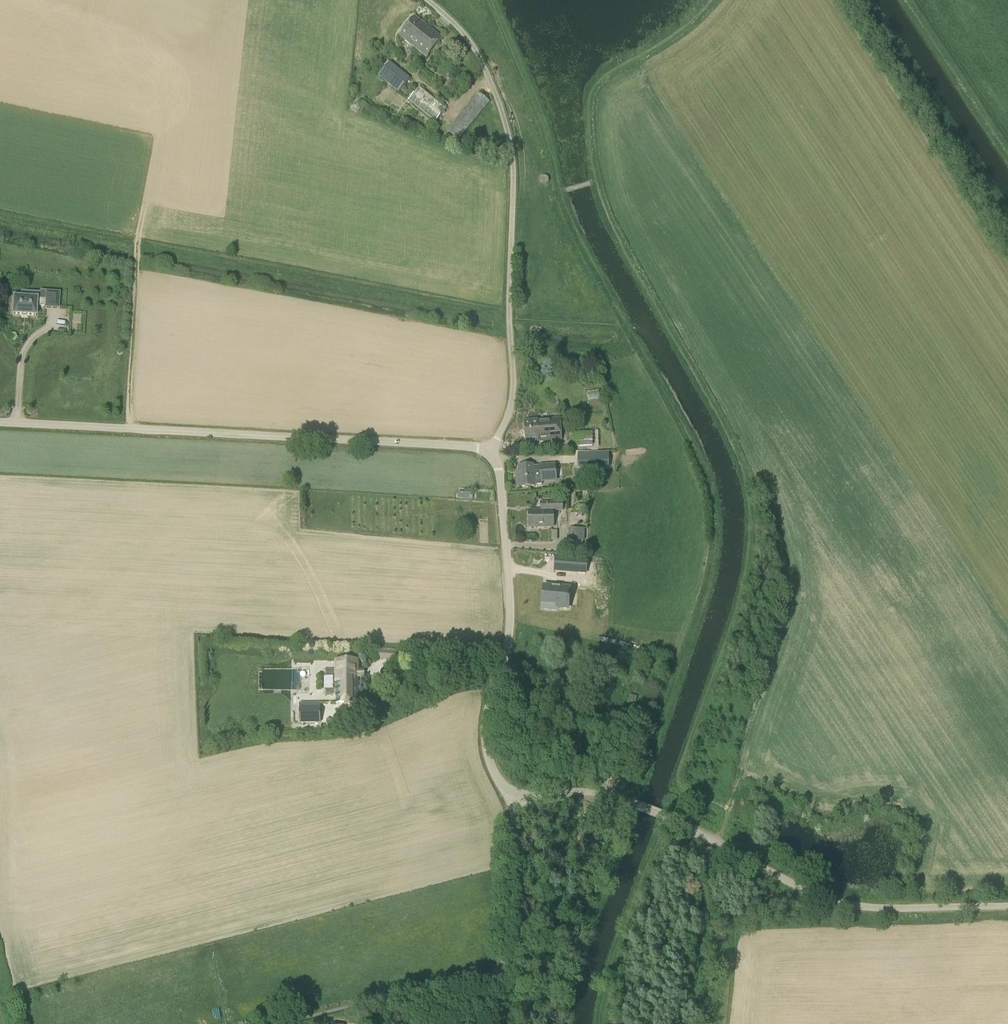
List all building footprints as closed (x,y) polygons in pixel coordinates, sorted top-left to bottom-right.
[(426,58),(442,38),(416,17),(400,36),(426,58)] [(410,79),(390,62),(379,76),(399,93),(410,79)] [(408,100),(435,122),(446,108),(420,87),(408,100)] [(458,141),(490,102),(479,93),(447,132),(458,141)] [(34,315),(35,315),(36,305),(45,305),(45,306),(58,307),(58,292),(46,291),(45,298),(35,298),(14,297),(14,296),(13,296),(12,312),(12,313),(13,314),(13,313),(34,315)] [(588,400),(600,398),(599,392),(587,393),(588,400)] [(526,444),(562,440),(559,418),(524,422),(526,444)] [(592,432),(573,433),(573,447),(593,446),(592,432)] [(590,453),(579,453),(579,466),(590,466),(609,467),(609,453),(590,453)] [(517,488),(535,486),(535,485),(542,485),(542,483),(557,481),(556,464),(539,465),(539,466),(533,466),(533,465),(518,466),(519,476),(516,477),(517,488)] [(529,528),(553,527),(553,510),(563,510),(563,502),(540,502),(540,510),(529,511),(529,528)] [(584,541),(585,529),(569,529),(568,541),(584,541)] [(585,573),(586,560),(567,558),(566,571),(585,573)] [(544,587),(543,604),(557,605),(557,608),(568,609),(569,601),(570,597),(569,597),(570,589),(561,588),(553,587),(553,588),(544,587)] [(399,649),(379,649),(379,657),(399,657),(399,649)] [(336,703),(358,703),(358,679),(366,679),(366,671),(359,671),(359,662),(336,661),(336,703)] [(335,667),(325,667),(326,688),(336,687),(335,667)] [(320,703),(300,703),(300,723),(321,723),(320,703)]
